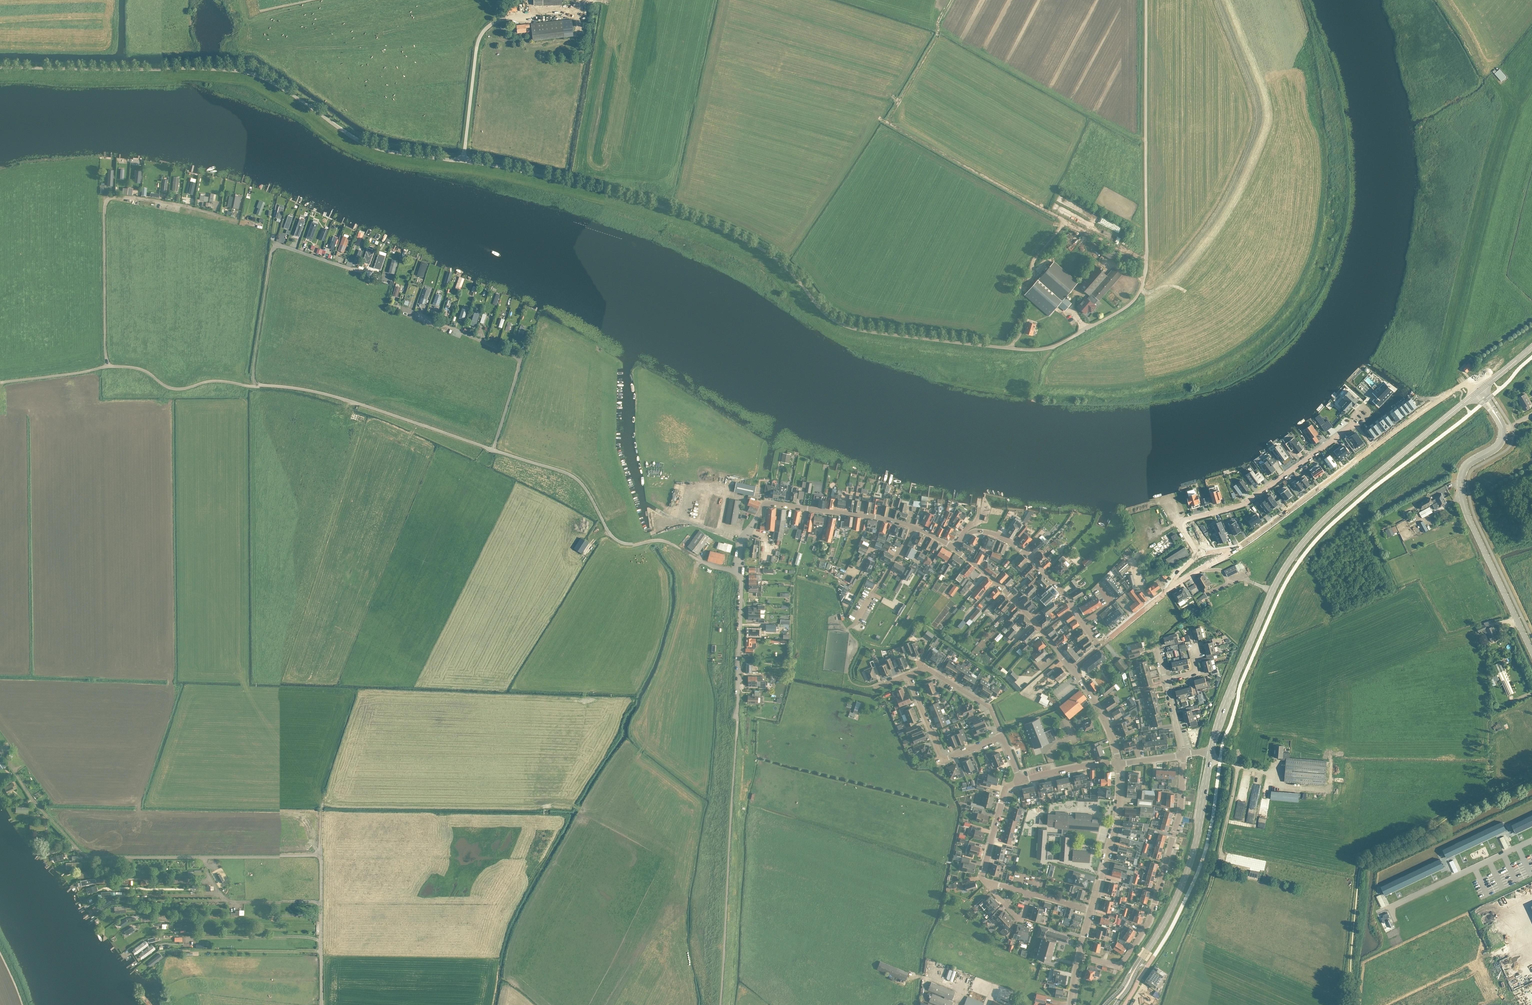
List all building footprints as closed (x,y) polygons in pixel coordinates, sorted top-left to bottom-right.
[(517,11),(516,6),(516,4),(505,5),(505,12),(517,11)] [(533,40),(573,36),(571,19),(531,24),(533,40)] [(516,26),(517,33),(526,32),(525,28),(529,28),(529,24),(516,26)] [(1495,73),(1503,82),(1507,78),(1499,70),(1495,73)] [(261,201),(256,214),(260,215),(264,206),(263,206),(265,202),(261,201)] [(288,215),(284,228),(288,229),(293,217),(288,215)] [(300,218),(295,234),(299,236),(305,220),(300,218)] [(1102,224),(1120,232),(1122,227),(1104,219),(1102,224)] [(312,224),(307,237),(312,239),(313,239),(318,224),(312,222),(312,224)] [(323,241),(328,230),(324,229),(323,232),(322,231),(319,239),(323,241)] [(337,250),(343,252),(349,238),(342,235),(337,250)] [(1118,252),(1106,246),(1102,253),(1114,259),(1118,252)] [(373,251),(368,249),(363,261),(369,263),(373,251)] [(384,257),(379,255),(375,267),(380,269),(384,257)] [(1041,274),(1025,293),(1024,293),(1048,314),(1058,303),(1064,309),(1071,302),(1064,296),(1077,281),(1053,260),(1041,274)] [(423,277),(428,263),(422,261),(417,275),(423,277)] [(1097,298),(1098,299),(1121,273),(1113,266),(1107,274),(1094,263),(1077,283),(1089,294),(1087,297),(1085,296),(1077,305),(1085,312),(1089,306),(1092,308),(1095,305),(1093,303),(1097,298)] [(452,273),(448,272),(444,283),(448,285),(452,273)] [(464,278),(460,277),(455,288),(460,290),(464,278)] [(423,289),(419,303),(425,305),(429,291),(423,289)] [(437,294),(433,304),(438,306),(441,296),(437,294)] [(480,313),(475,311),(471,325),(476,326),(480,313)] [(1032,333),(1035,322),(1028,320),(1025,331),(1032,333)] [(520,327),(516,341),(520,342),(525,329),(520,327)] [(1463,369),(1467,373),(1472,367),(1468,363),(1463,369)] [(1383,382),(1378,388),(1380,390),(1377,393),(1375,395),(1377,397),(1373,401),(1379,406),(1390,394),(1393,391),(1386,385),(1383,382)] [(1340,409),(1342,411),(1340,413),(1342,415),(1346,411),(1347,412),(1352,406),(1353,406),(1352,406),(1353,407),(1359,400),(1358,400),(1349,391),(1348,391),(1343,397),(1343,398),(1343,397),(1346,401),(1341,407),(1341,406),(1341,407),(1342,408),(1340,409)] [(1530,408),(1528,405),(1530,404),(1525,394),(1518,398),(1522,404),(1521,405),(1525,411),(1530,408)] [(1407,401),(1413,409),(1416,406),(1411,399),(1407,401)] [(1403,404),(1408,412),(1413,409),(1407,401),(1403,404)] [(1399,407),(1404,415),(1408,412),(1403,404),(1399,407)] [(1394,410),(1400,418),(1404,415),(1399,407),(1394,410)] [(1396,421),(1400,418),(1394,410),(1390,414),(1396,421)] [(1325,422),(1319,415),(1315,418),(1318,423),(1325,432),(1333,426),(1328,420),(1325,422)] [(1387,415),(1384,418),(1390,426),(1393,423),(1387,415)] [(1390,426),(1384,418),(1380,421),(1385,429),(1390,426)] [(1376,424),(1382,432),(1384,431),(1384,432),(1386,430),(1385,429),(1380,421),(1376,424)] [(1376,424),(1371,428),(1377,435),(1382,432),(1376,424)] [(1305,432),(1308,437),(1310,439),(1314,444),(1318,441),(1321,438),(1318,433),(1317,433),(1311,425),(1306,429),(1303,430),(1305,432)] [(1377,435),(1371,428),(1367,430),(1373,438),(1377,435)] [(1356,432),(1355,431),(1345,438),(1355,453),(1365,445),(1363,442),(1356,432)] [(1299,441),(1297,443),(1294,438),(1285,444),(1291,451),(1293,449),(1296,454),(1304,449),(1299,441)] [(1339,449),(1340,451),(1337,453),(1341,460),(1350,454),(1344,445),(1341,448),(1339,449)] [(1273,450),(1280,460),(1281,461),(1287,457),(1283,450),(1279,446),(1278,446),(1273,450)] [(1276,470),(1275,470),(1272,465),(1275,463),(1274,462),(1272,459),(1270,456),(1270,455),(1263,460),(1264,460),(1265,462),(1261,465),(1261,466),(1261,465),(1268,475),(1268,476),(1276,470)] [(1337,465),(1330,456),(1330,455),(1324,459),(1325,460),(1331,469),(1337,465)] [(1315,470),(1311,473),(1315,478),(1318,476),(1319,477),(1322,475),(1321,474),(1324,472),(1318,463),(1313,467),(1315,470)] [(1254,485),(1263,479),(1258,473),(1255,475),(1252,471),(1247,475),(1254,485)] [(1299,480),(1305,489),(1310,485),(1305,478),(1300,481),(1299,480)] [(1238,489),(1242,494),(1249,489),(1242,480),(1241,481),(1240,482),(1236,485),(1237,486),(1239,489),(1238,489)] [(1305,489),(1299,480),(1294,484),(1299,492),(1304,488),(1305,489)] [(749,504),(758,507),(760,501),(756,499),(757,496),(753,496),(755,485),(736,481),(734,490),(748,493),(748,497),(749,498),(747,503),(749,504)] [(775,482),(772,482),(771,484),(770,490),(773,490),(772,497),(778,498),(780,489),(780,483),(779,489),(776,488),(776,486),(775,486),(775,482)] [(780,483),(780,489),(778,498),(784,498),(785,490),(786,490),(787,484),(780,483)] [(791,488),(791,490),(789,499),(796,500),(797,496),(798,497),(803,498),(805,490),(799,489),(792,488),(791,488)] [(839,491),(838,496),(838,498),(837,505),(844,507),(846,499),(840,498),(842,489),(838,488),(837,491),(839,491)] [(1287,489),(1280,493),(1286,501),(1292,496),(1287,489)] [(831,494),(831,497),(828,496),(826,506),(832,507),(834,497),(835,496),(838,496),(839,491),(834,490),(833,495),(831,494)] [(1218,492),(1218,491),(1217,490),(1210,492),(1211,494),(1213,504),(1220,502),(1220,499),(1222,499),(1220,491),(1219,491),(1218,492)] [(720,503),(721,496),(718,496),(718,494),(710,493),(709,501),(720,503)] [(818,505),(825,507),(827,495),(814,493),(813,497),(819,498),(818,505)] [(1189,498),(1187,498),(1189,504),(1191,504),(1192,508),(1199,506),(1198,502),(1199,501),(1198,495),(1196,496),(1196,494),(1195,493),(1189,495),(1189,496),(1189,498)] [(1441,493),(1435,497),(1436,499),(1431,501),(1429,498),(1419,504),(1419,505),(1419,506),(1420,508),(1421,508),(1422,510),(1437,501),(1437,502),(1444,498),(1441,493)] [(922,494),(921,497),(921,500),(913,499),(913,504),(920,506),(922,506),(922,505),(926,506),(927,501),(926,501),(926,498),(928,498),(928,496),(922,494)] [(855,496),(853,508),(859,509),(861,495),(859,495),(858,497),(855,496)] [(873,497),(871,511),(876,512),(878,504),(882,505),(883,506),(885,497),(883,497),(874,495),(873,497)] [(1266,500),(1272,508),(1278,504),(1271,495),(1265,499),(1266,500)] [(870,511),(871,500),(868,500),(868,497),(862,496),(861,501),(866,501),(864,510),(870,511)] [(741,499),(729,497),(725,521),(736,523),(741,499)] [(1444,498),(1437,502),(1432,505),(1435,510),(1447,503),(1444,498)] [(1272,509),(1272,508),(1266,500),(1260,504),(1267,513),(1272,509)] [(899,511),(897,517),(908,521),(910,515),(907,514),(908,513),(903,511),(906,502),(901,501),(899,509),(900,509),(899,511)] [(932,513),(930,512),(924,523),(928,525),(932,517),(934,518),(937,511),(937,501),(935,501),(934,505),(935,505),(934,507),(934,508),(932,513)] [(937,511),(934,518),(928,528),(933,531),(937,522),(935,522),(940,511),(941,502),(938,502),(938,501),(937,501),(937,511)] [(716,524),(720,505),(708,502),(704,521),(716,524)] [(758,507),(749,504),(747,510),(755,513),(758,507)] [(690,515),(703,517),(705,508),(697,506),(696,510),(691,509),(690,515)] [(782,539),(785,519),(786,508),(777,507),(776,515),(775,514),(776,506),(768,506),(766,529),(774,529),(773,537),(782,539)] [(893,507),(891,515),(897,517),(899,511),(900,509),(899,509),(893,507)] [(1433,512),(1430,507),(1419,513),(1422,518),(1433,512)] [(957,508),(957,509),(955,508),(951,516),(952,517),(960,522),(963,518),(962,518),(963,517),(964,517),(966,514),(965,514),(965,513),(965,512),(962,510),(961,510),(961,511),(957,508)] [(941,523),(946,525),(952,511),(947,509),(941,523)] [(924,523),(930,512),(926,510),(921,521),(924,523)] [(1253,527),(1262,521),(1256,513),(1252,515),(1254,517),(1248,521),(1253,527)] [(812,524),(811,529),(811,530),(810,530),(809,532),(815,533),(816,527),(817,527),(817,525),(816,525),(816,522),(823,523),(824,516),(814,514),(813,524),(812,524)] [(847,514),(847,517),(844,517),(843,524),(851,525),(853,515),(847,514)] [(799,517),(793,515),(792,518),(790,518),(789,522),(798,524),(799,517)] [(830,540),(831,537),(836,518),(835,518),(836,516),(830,515),(829,517),(825,533),(823,532),(822,537),(825,538),(824,539),(830,540)] [(960,522),(952,517),(949,522),(952,523),(955,526),(957,526),(960,522)] [(813,518),(807,518),(806,523),(804,522),(803,528),(805,528),(805,529),(811,530),(813,518)] [(868,518),(867,520),(867,526),(869,526),(869,530),(872,531),(872,527),(875,527),(877,520),(868,518)] [(1013,523),(1006,534),(1012,537),(1017,530),(1018,530),(1024,523),(1021,521),(1016,518),(1013,523)] [(884,532),(885,532),(886,533),(888,528),(890,529),(892,522),(888,521),(882,519),(879,530),(879,531),(876,539),(884,541),(886,536),(883,535),(884,532)] [(1234,535),(1241,531),(1236,521),(1229,525),(1234,535)] [(1423,521),(1418,524),(1423,533),(1428,530),(1423,521)] [(1214,527),(1217,533),(1223,531),(1224,530),(1220,522),(1217,523),(1213,525),(1214,527)] [(897,534),(900,525),(894,523),(891,532),(897,534)] [(946,525),(941,523),(936,532),(941,535),(946,525)] [(1024,523),(1022,526),(1016,533),(1019,535),(1024,531),(1025,532),(1018,541),(1024,547),(1032,538),(1029,535),(1030,533),(1027,530),(1028,529),(1026,527),(1027,526),(1024,523)] [(953,527),(950,526),(948,524),(943,535),(952,540),(953,537),(949,536),(953,527)] [(907,527),(900,525),(897,534),(904,536),(907,527)] [(1044,532),(1050,537),(1055,530),(1049,525),(1044,532)] [(1391,528),(1386,530),(1389,537),(1394,535),(1391,528)] [(699,529),(693,537),(687,545),(697,552),(706,540),(709,542),(712,538),(699,529)] [(925,534),(919,531),(914,541),(920,544),(923,538),(925,534)] [(1217,533),(1216,534),(1219,541),(1220,543),(1226,540),(1223,531),(1217,533)] [(858,543),(860,544),(867,547),(870,542),(864,540),(865,537),(871,539),(873,535),(867,533),(865,537),(862,535),(858,543)] [(978,536),(973,533),(971,538),(970,538),(967,543),(969,544),(970,542),(974,544),(975,542),(977,542),(978,541),(976,540),(978,536)] [(983,538),(982,541),(984,542),(982,545),(992,549),(997,538),(997,537),(987,534),(985,539),(983,538)] [(929,536),(924,544),(924,545),(929,548),(932,543),(933,542),(932,541),(934,538),(929,536)] [(1061,542),(1057,536),(1049,543),(1054,548),(1061,542)] [(760,539),(755,537),(754,543),(750,542),(749,554),(755,555),(757,544),(759,545),(760,539)] [(1036,540),(1035,540),(1033,543),(1029,546),(1034,551),(1044,541),(1040,537),(1036,540)] [(588,543),(580,538),(574,548),(582,553),(588,543)] [(997,538),(992,549),(993,548),(1003,553),(1007,542),(997,538)] [(888,561),(889,560),(890,560),(893,554),(886,551),(891,542),(886,539),(881,548),(884,550),(881,556),(885,558),(884,559),(888,561)] [(907,544),(909,545),(905,554),(912,558),(917,549),(910,546),(913,541),(910,539),(908,543),(907,544)] [(876,540),(874,546),(880,548),(882,542),(876,540)] [(932,547),(931,549),(929,552),(932,553),(934,551),(933,551),(935,548),(938,550),(941,543),(936,540),(932,546),(932,547)] [(717,547),(730,551),(732,544),(724,541),(724,542),(719,541),(717,547)] [(969,544),(967,543),(963,541),(960,546),(967,550),(967,551),(970,552),(972,549),(974,551),(973,553),(976,555),(979,550),(976,548),(973,547),(969,544)] [(867,547),(860,544),(857,549),(860,550),(859,552),(860,552),(859,555),(860,556),(858,559),(861,561),(865,553),(867,547)] [(976,555),(973,553),(971,557),(974,559),(979,562),(984,554),(982,552),(983,549),(980,548),(981,545),(978,544),(976,548),(979,550),(976,555)] [(935,556),(933,559),(933,560),(935,561),(939,554),(942,556),(947,548),(942,545),(937,553),(935,557),(935,556)] [(1185,547),(1182,549),(1165,560),(1170,569),(1190,556),(1185,547)] [(947,548),(942,556),(945,558),(944,560),(946,561),(952,551),(947,548)] [(710,549),(707,559),(722,563),(724,553),(710,549)] [(998,561),(1001,554),(992,550),(989,557),(998,561)] [(1044,554),(1041,550),(1034,556),(1038,560),(1044,554)] [(1046,556),(1044,554),(1038,560),(1041,563),(1047,558),(1053,552),(1051,550),(1046,554),(1047,555),(1046,556)] [(922,559),(925,555),(926,554),(920,551),(917,556),(922,559)] [(1096,555),(1091,551),(1082,559),(1086,564),(1096,555)] [(1066,566),(1067,566),(1068,567),(1074,562),(1064,552),(1058,558),(1060,559),(1055,565),(1056,566),(1055,567),(1060,573),(1064,569),(1065,569),(1066,569),(1067,568),(1067,567),(1066,566)] [(954,553),(949,559),(958,566),(963,560),(954,553)] [(1027,558),(1022,553),(1015,560),(1018,563),(1016,565),(1021,570),(1026,565),(1023,563),(1027,558)] [(933,560),(933,559),(927,555),(923,561),(924,562),(923,563),(925,565),(924,567),(921,564),(919,567),(928,573),(930,570),(928,568),(930,564),(930,563),(933,560)] [(869,571),(874,561),(867,557),(862,568),(869,571)] [(989,557),(984,567),(988,570),(991,564),(989,563),(992,559),(989,557)] [(1006,557),(1001,563),(1005,566),(1010,560),(1006,557)] [(1051,562),(1047,558),(1041,563),(1044,567),(1047,564),(1048,565),(1051,562)] [(1122,573),(1130,565),(1124,558),(1115,565),(1122,573)] [(906,568),(904,567),(904,566),(895,561),(891,567),(901,573),(901,572),(903,573),(906,568)] [(961,570),(955,577),(958,579),(957,581),(956,580),(954,582),(959,586),(961,584),(959,582),(963,576),(962,575),(963,574),(964,572),(971,564),(968,561),(961,570)] [(948,562),(944,568),(941,572),(945,574),(947,569),(951,564),(948,562)] [(1027,576),(1029,578),(1019,588),(1022,592),(1023,592),(1024,590),(1028,587),(1031,583),(1038,576),(1032,571),(1036,567),(1031,562),(1021,571),(1027,576)] [(910,563),(902,576),(907,579),(912,570),(914,572),(916,567),(910,563)] [(963,576),(959,582),(962,584),(963,582),(964,582),(967,578),(964,576),(966,574),(967,575),(974,566),(971,564),(964,572),(963,574),(962,575),(963,576)] [(994,566),(991,564),(988,570),(991,573),(996,568),(997,566),(996,565),(994,566)] [(1235,565),(1224,571),(1227,577),(1238,572),(1235,565)] [(997,566),(996,568),(991,573),(995,576),(1000,571),(996,568),(997,566)] [(704,567),(703,569),(707,571),(706,573),(715,577),(717,574),(704,567)] [(1001,582),(1002,581),(1003,580),(1007,585),(1013,579),(1003,569),(996,576),(1001,582)] [(1042,581),(1046,577),(1042,573),(1036,579),(1040,583),(1043,581),(1042,581)] [(1103,579),(1107,583),(1112,578),(1114,576),(1111,573),(1109,574),(1103,579)] [(980,583),(971,593),(978,598),(986,589),(985,588),(992,581),(987,575),(980,583)] [(1200,586),(1204,593),(1212,588),(1208,581),(1207,581),(1204,575),(1196,579),(1200,585),(1200,586)] [(1107,583),(1110,586),(1117,580),(1114,576),(1112,578),(1107,583)] [(1043,581),(1040,583),(1044,587),(1050,582),(1046,577),(1042,581),(1043,581)] [(1073,587),(1078,584),(1073,577),(1068,581),(1073,587)] [(874,582),(866,578),(864,583),(872,587),(874,582)] [(968,579),(961,588),(965,591),(972,581),(968,579)] [(1110,586),(1113,590),(1120,584),(1117,580),(1110,586)] [(1148,592),(1151,596),(1156,592),(1154,589),(1159,586),(1156,581),(1150,584),(1151,585),(1146,588),(1148,592)] [(952,594),(958,586),(954,582),(947,591),(952,594)] [(1050,582),(1044,587),(1046,589),(1038,596),(1046,605),(1052,600),(1052,599),(1059,592),(1059,591),(1050,582)] [(1192,593),(1199,589),(1195,582),(1188,586),(1192,593)] [(748,583),(748,589),(756,589),(756,595),(761,595),(761,590),(761,584),(758,583),(756,583),(748,583)] [(1024,590),(1023,592),(1021,594),(1024,596),(1020,600),(1028,609),(1032,605),(1034,608),(1038,605),(1035,601),(1033,602),(1027,595),(1028,594),(1029,595),(1033,591),(1036,587),(1032,583),(1031,583),(1028,587),(1024,590)] [(1120,584),(1113,590),(1116,594),(1124,588),(1120,584)] [(840,592),(844,594),(848,587),(844,585),(840,592)] [(1074,598),(1083,593),(1079,586),(1070,592),(1074,598)] [(990,593),(990,594),(989,595),(991,597),(992,596),(994,597),(1000,591),(996,587),(990,593)] [(1135,591),(1135,590),(1132,587),(1127,591),(1135,600),(1129,605),(1134,611),(1144,603),(1142,601),(1143,600),(1135,591)] [(1138,588),(1135,590),(1135,591),(1143,600),(1147,597),(1141,590),(1140,591),(1138,588)] [(1183,588),(1173,595),(1178,603),(1188,596),(1188,598),(1191,596),(1187,589),(1184,591),(1183,588)] [(997,599),(995,602),(991,606),(996,610),(1007,597),(1003,594),(998,599),(997,599)] [(1096,595),(1092,598),(1097,606),(1101,603),(1096,595)] [(1007,597),(996,610),(1000,614),(1006,607),(1011,601),(1007,597)] [(1097,606),(1092,598),(1087,601),(1091,607),(1093,609),(1097,606)] [(1057,605),(1052,600),(1046,605),(1051,610),(1057,605)] [(903,601),(896,612),(899,614),(906,603),(903,601)] [(1066,601),(1055,609),(1054,610),(1056,613),(1057,612),(1058,615),(1069,607),(1066,601)] [(1093,609),(1091,607),(1087,601),(1079,606),(1083,612),(1089,609),(1090,611),(1093,609)] [(1017,605),(1013,602),(1005,611),(1008,614),(1009,612),(1010,612),(1017,605)] [(748,612),(760,612),(760,608),(764,608),(764,604),(758,604),(758,606),(748,606),(748,612)] [(1017,605),(1010,612),(1009,612),(1013,616),(1020,609),(1017,605)] [(1051,610),(1046,605),(1041,608),(1046,614),(1048,612),(1051,610)] [(969,616),(974,620),(982,611),(978,607),(969,616)] [(1034,614),(1038,619),(1044,614),(1041,609),(1034,614)] [(1118,609),(1114,612),(1120,620),(1124,616),(1118,609)] [(1064,615),(1066,619),(1064,620),(1065,623),(1068,622),(1075,616),(1071,610),(1064,615)] [(760,612),(748,612),(748,618),(758,618),(758,620),(764,621),(764,616),(760,616),(760,612)] [(1046,614),(1038,620),(1042,626),(1049,620),(1048,619),(1051,616),(1048,612),(1046,614)] [(1116,623),(1120,620),(1114,612),(1110,616),(1116,623)] [(1024,613),(1018,618),(1025,626),(1031,621),(1024,613)] [(999,621),(1001,619),(1003,616),(1002,615),(1000,616),(998,618),(994,623),(996,625),(997,624),(999,621)] [(1112,626),(1116,623),(1110,616),(1106,619),(1112,626)] [(1079,623),(1076,618),(1070,622),(1073,627),(1079,623)] [(1009,627),(1014,622),(1011,619),(1006,624),(1005,625),(1008,628),(1009,627)] [(1027,640),(1038,629),(1033,624),(1022,635),(1027,640)] [(1051,624),(1045,629),(1049,634),(1055,629),(1051,624)] [(1486,633),(1487,633),(1490,638),(1497,635),(1496,635),(1498,634),(1497,631),(1496,630),(1495,631),(1493,626),(1487,629),(1485,625),(1477,628),(1479,632),(1482,631),(1486,633)] [(1016,630),(1012,626),(1005,633),(1010,637),(1016,630)] [(1082,627),(1076,631),(1075,629),(1071,631),(1072,634),(1073,633),(1073,634),(1077,640),(1086,634),(1082,627)] [(1203,638),(1200,628),(1192,630),(1195,640),(1203,638)] [(930,638),(934,634),(927,629),(924,634),(930,638)] [(1054,639),(1058,635),(1055,631),(1050,635),(1054,639)] [(1054,640),(1058,645),(1067,638),(1063,633),(1054,640)] [(1179,644),(1177,638),(1176,634),(1171,636),(1164,638),(1166,645),(1170,644),(1170,646),(1173,646),(1177,645),(1177,644),(1179,644)] [(1091,640),(1087,635),(1080,641),(1083,645),(1091,640)] [(746,637),(746,645),(747,645),(747,647),(746,647),(746,652),(753,652),(753,647),(754,646),(755,645),(755,637),(751,637),(746,637)] [(1043,646),(1046,644),(1040,637),(1033,644),(1037,649),(1032,653),(1037,660),(1047,652),(1043,646)] [(1206,649),(1214,647),(1212,639),(1202,641),(1204,647),(1205,646),(1206,649)] [(908,652),(911,651),(912,655),(920,651),(916,640),(911,642),(910,640),(904,643),(908,652)] [(1091,640),(1083,645),(1086,650),(1094,644),(1091,640)] [(1025,641),(1020,647),(1023,650),(1029,645),(1025,641)] [(1136,651),(1143,649),(1141,641),(1130,644),(1131,648),(1127,649),(1129,657),(1137,655),(1136,651)] [(1065,653),(1072,647),(1068,642),(1061,648),(1065,653)] [(931,660),(937,651),(932,648),(933,646),(930,644),(926,651),(928,653),(925,657),(931,660)] [(1072,647),(1065,653),(1068,657),(1076,651),(1072,647)] [(1214,647),(1206,649),(1206,652),(1205,652),(1207,658),(1213,656),(1216,655),(1214,647)] [(1100,649),(1082,663),(1088,671),(1106,657),(1100,649)] [(942,654),(937,651),(931,660),(936,664),(939,660),(941,661),(946,654),(943,652),(942,654)] [(1080,656),(1076,651),(1068,657),(1072,662),(1080,656)] [(898,665),(899,667),(903,666),(903,667),(906,666),(906,665),(907,664),(907,663),(908,663),(906,660),(905,660),(903,654),(895,657),(895,658),(892,659),(895,666),(898,665)] [(947,655),(943,661),(942,662),(946,664),(943,668),(948,672),(954,663),(951,661),(953,659),(947,655)] [(893,666),(889,656),(884,658),(886,662),(878,665),(882,674),(890,671),(889,667),(893,666)] [(1128,665),(1120,656),(1114,661),(1121,670),(1128,665)] [(1187,659),(1185,659),(1184,656),(1181,657),(1182,660),(1184,669),(1184,670),(1187,669),(1186,668),(1189,668),(1187,659)] [(1213,656),(1207,658),(1207,660),(1202,662),(1203,665),(1202,665),(1202,668),(1212,665),(1211,660),(1214,659),(1213,656)] [(1179,657),(1176,658),(1179,671),(1181,670),(1181,669),(1184,669),(1182,660),(1179,661),(1179,657)] [(755,658),(753,658),(746,658),(746,662),(746,671),(752,671),(751,662),(753,661),(755,661),(755,658)] [(1139,667),(1147,664),(1146,659),(1138,661),(1137,658),(1131,660),(1132,662),(1134,662),(1134,665),(1138,664),(1139,667)] [(877,677),(872,666),(875,665),(873,659),(870,660),(872,666),(864,669),(869,680),(877,677)] [(956,664),(954,663),(948,672),(953,675),(956,671),(959,673),(960,673),(964,666),(958,662),(956,664)] [(1513,693),(1513,692),(1508,682),(1510,681),(1505,670),(1504,671),(1500,663),(1495,665),(1507,694),(1508,695),(1513,693)] [(1147,664),(1139,667),(1140,670),(1136,671),(1137,674),(1149,670),(1151,670),(1149,664),(1147,664)] [(1212,665),(1202,668),(1203,670),(1204,670),(1205,673),(1210,671),(1211,674),(1218,672),(1217,669),(1213,670),(1212,665)] [(969,669),(964,666),(960,673),(963,675),(961,679),(966,682),(971,674),(968,672),(969,669)] [(1066,673),(1061,666),(1055,671),(1052,668),(1047,672),(1049,676),(1052,673),(1057,679),(1066,673)] [(1019,675),(1013,669),(1008,673),(1014,679),(1019,675)] [(1149,670),(1137,674),(1133,675),(1134,677),(1142,675),(1142,678),(1151,676),(1149,670)] [(971,674),(966,682),(971,686),(973,681),(977,684),(981,677),(983,674),(979,672),(976,677),(971,674)] [(1139,683),(1140,685),(1138,685),(1133,687),(1133,689),(1137,689),(1143,687),(1142,685),(1152,682),(1151,676),(1142,678),(1141,679),(1141,682),(1139,683)] [(981,677),(977,684),(981,686),(978,690),(983,693),(989,684),(986,683),(988,681),(981,677)] [(1202,687),(1202,690),(1211,687),(1209,681),(1206,682),(1205,677),(1202,678),(1201,677),(1199,678),(1202,687)] [(1202,687),(1199,678),(1197,678),(1197,679),(1194,680),(1196,689),(1199,688),(1200,691),(1203,691),(1202,690),(1202,687)] [(925,683),(926,686),(925,686),(926,689),(927,689),(929,692),(933,691),(934,694),(940,691),(937,684),(934,685),(932,680),(925,683)] [(1092,691),(1093,690),(1098,687),(1092,680),(1087,683),(1092,691)] [(1105,694),(1115,686),(1111,681),(1101,689),(1105,694)] [(989,684),(983,693),(988,696),(991,692),(995,695),(1000,688),(993,684),(991,686),(989,684)] [(1186,688),(1188,697),(1194,696),(1193,694),(1196,693),(1194,686),(1191,687),(1191,686),(1189,686),(1189,688),(1186,688)] [(897,694),(898,696),(896,697),(899,705),(910,700),(907,692),(904,694),(903,692),(901,687),(892,691),(893,695),(897,694)] [(1143,687),(1137,689),(1137,691),(1141,690),(1142,693),(1146,692),(1147,695),(1155,693),(1154,687),(1144,690),(1143,687)] [(752,694),(751,694),(748,694),(747,701),(757,702),(758,695),(759,695),(759,691),(759,689),(755,688),(754,692),(752,692),(752,694)] [(1069,716),(1082,705),(1088,700),(1087,699),(1085,697),(1086,696),(1080,688),(1059,705),(1069,716)] [(1175,691),(1177,696),(1175,696),(1176,699),(1177,699),(1178,700),(1181,699),(1182,702),(1184,702),(1180,689),(1178,689),(1178,690),(1175,691)] [(1046,705),(1049,699),(1047,697),(1048,695),(1042,692),(1040,694),(1042,695),(1039,701),(1046,705)] [(1157,692),(1155,693),(1147,695),(1148,698),(1144,699),(1145,702),(1157,699),(1158,698),(1157,692)] [(1112,696),(1108,698),(1109,699),(1103,703),(1104,703),(1104,704),(1105,706),(1106,706),(1108,709),(1117,703),(1112,696)] [(1134,702),(1131,696),(1126,699),(1130,705),(1134,702)] [(1157,699),(1145,702),(1145,705),(1149,703),(1150,707),(1158,705),(1157,699)] [(856,700),(854,708),(853,711),(858,713),(859,710),(858,710),(861,701),(856,700)] [(931,710),(944,704),(943,703),(939,704),(938,700),(928,704),(931,710)] [(962,704),(963,706),(960,708),(963,714),(966,713),(967,716),(973,713),(972,711),(974,710),(971,703),(969,704),(968,701),(962,704)] [(944,704),(931,710),(933,716),(942,712),(941,708),(945,706),(944,704)] [(906,715),(915,712),(913,706),(907,708),(906,705),(899,707),(901,714),(905,712),(906,715)] [(1158,705),(1150,707),(1151,710),(1147,711),(1148,713),(1148,714),(1159,711),(1160,711),(1158,705)] [(1195,712),(1192,712),(1191,710),(1194,709),(1193,706),(1186,708),(1187,711),(1183,712),(1184,715),(1182,715),(1183,717),(1196,714),(1195,712)] [(1118,707),(1111,711),(1115,717),(1122,713),(1118,707)] [(1130,709),(1122,714),(1124,717),(1132,712),(1134,711),(1132,707),(1130,709)] [(1148,714),(1148,713),(1146,714),(1147,716),(1151,715),(1152,719),(1160,717),(1159,714),(1161,714),(1160,711),(1159,711),(1148,714)] [(915,721),(914,719),(918,718),(915,712),(906,715),(907,718),(904,720),(906,725),(915,721)] [(944,716),(942,712),(933,716),(935,721),(949,716),(948,714),(944,716)] [(977,714),(975,715),(968,718),(970,723),(973,722),(975,725),(984,721),(982,716),(978,717),(977,714)] [(1196,714),(1183,717),(1184,720),(1185,720),(1186,723),(1190,722),(1191,727),(1198,725),(1196,719),(1194,720),(1193,717),(1197,716),(1196,714)] [(949,716),(935,721),(937,727),(947,723),(945,719),(949,717),(949,716)] [(1088,718),(1087,716),(1085,717),(1085,716),(1078,719),(1080,726),(1083,724),(1086,730),(1090,728),(1089,726),(1094,724),(1093,721),(1094,721),(1093,717),(1092,718),(1091,717),(1088,718)] [(1052,739),(1056,738),(1051,727),(1044,730),(1039,717),(1024,723),(1034,747),(1048,741),(1048,740),(1052,739)] [(1160,717),(1152,719),(1153,722),(1149,723),(1149,726),(1162,722),(1160,717)] [(1119,729),(1127,726),(1125,722),(1129,721),(1128,718),(1116,723),(1117,725),(1116,726),(1117,729),(1119,729)] [(984,721),(975,725),(976,728),(973,730),(975,735),(984,731),(983,728),(986,727),(984,721)] [(915,723),(913,724),(905,727),(907,733),(911,731),(913,735),(912,735),(923,731),(922,729),(923,728),(922,727),(921,726),(920,724),(917,726),(915,723)] [(1128,729),(1127,726),(1119,729),(1121,735),(1133,730),(1132,727),(1128,729)] [(966,738),(964,734),(962,727),(956,730),(957,732),(954,733),(958,743),(964,741),(963,739),(966,738)] [(923,731),(912,735),(913,739),(911,740),(913,745),(920,742),(919,739),(925,737),(925,735),(925,734),(925,732),(923,732),(923,731)] [(958,743),(954,733),(951,734),(950,732),(944,734),(947,741),(948,745),(952,744),(952,745),(958,743)] [(1145,736),(1142,737),(1142,733),(1139,734),(1137,735),(1139,742),(1142,741),(1143,749),(1150,748),(1148,740),(1145,740),(1145,736)] [(1137,735),(1132,736),(1132,740),(1130,740),(1127,741),(1123,742),(1124,745),(1123,745),(1124,748),(1125,748),(1125,749),(1129,748),(1129,749),(1133,748),(1132,747),(1135,746),(1135,743),(1139,742),(1137,735)] [(1103,752),(1100,743),(1098,744),(1097,741),(1089,743),(1091,749),(1093,748),(1095,755),(1103,752)] [(925,743),(913,747),(915,752),(920,750),(922,757),(932,753),(929,746),(926,747),(925,743)] [(1275,745),(1274,752),(1274,757),(1281,758),(1281,760),(1286,760),(1284,782),(1324,785),(1326,761),(1290,758),(1290,753),(1283,752),(1283,746),(1275,745)] [(992,754),(990,750),(985,752),(986,756),(987,756),(988,759),(990,758),(991,760),(1001,756),(999,751),(992,754)] [(1001,756),(991,760),(993,763),(990,764),(991,767),(990,767),(991,771),(998,768),(996,765),(1004,762),(1001,756)] [(974,759),(971,760),(970,757),(962,760),(966,771),(971,769),(973,772),(979,770),(976,763),(974,759)] [(961,765),(958,767),(956,763),(947,767),(951,776),(957,773),(959,776),(965,774),(961,765)] [(1138,781),(1139,771),(1128,770),(1128,781),(1138,781)] [(1084,772),(1079,773),(1080,782),(1081,784),(1084,784),(1085,787),(1090,786),(1089,779),(1086,780),(1084,772)] [(994,774),(991,774),(988,773),(987,778),(984,777),(982,783),(990,785),(991,782),(996,783),(998,776),(997,775),(996,774),(995,774),(994,774)] [(1080,782),(1079,773),(1073,775),(1075,783),(1072,784),(1073,787),(1074,790),(1078,789),(1078,786),(1081,785),(1081,784),(1080,782)] [(1068,776),(1062,777),(1064,785),(1067,784),(1068,788),(1073,787),(1072,784),(1072,781),(1069,782),(1068,776)] [(1064,785),(1062,777),(1056,778),(1057,784),(1055,785),(1056,791),(1061,790),(1060,786),(1064,785)] [(1056,791),(1055,785),(1052,785),(1051,780),(1045,781),(1047,789),(1047,792),(1051,791),(1051,792),(1056,791)] [(13,781),(5,785),(4,786),(7,791),(9,790),(9,789),(13,787),(15,787),(13,781)] [(1039,782),(1040,786),(1037,786),(1038,790),(1039,796),(1043,795),(1043,794),(1044,793),(1043,790),(1047,789),(1045,781),(1039,782)] [(1039,796),(1038,790),(1035,791),(1034,785),(1028,786),(1030,794),(1030,797),(1034,797),(1039,796)] [(1030,794),(1028,786),(1022,787),(1023,793),(1020,794),(1022,799),(1026,798),(1026,797),(1030,797),(1030,794)] [(1090,793),(1090,797),(1098,797),(1098,794),(1109,795),(1110,788),(1098,787),(1098,793),(1090,793)] [(1139,788),(1138,796),(1137,804),(1152,805),(1152,798),(1154,798),(1154,793),(1145,793),(1145,788),(1139,788)] [(981,803),(990,806),(993,795),(991,795),(992,791),(986,790),(985,793),(983,793),(981,803)] [(1298,802),(1299,794),(1271,791),(1270,799),(1298,802)] [(1141,805),(1140,814),(1152,816),(1153,816),(1153,813),(1153,810),(1153,812),(1152,812),(1153,806),(1141,805)] [(1153,810),(1153,813),(1158,813),(1158,811),(1158,809),(1161,809),(1161,806),(1155,805),(1154,805),(1154,810),(1153,810)] [(986,822),(988,814),(981,812),(982,808),(973,806),(972,810),(978,812),(976,819),(986,822)] [(1012,812),(1022,815),(1023,813),(1021,812),(1022,808),(1014,806),(1012,812)] [(1136,808),(1125,807),(1124,815),(1135,816),(1136,808)] [(1038,827),(1037,849),(1036,857),(1052,858),(1053,850),(1048,849),(1049,834),(1061,835),(1059,858),(1068,859),(1068,858),(1072,859),(1089,861),(1090,846),(1076,845),(1075,846),(1071,846),(1072,833),(1067,833),(1067,827),(1091,829),(1091,828),(1093,828),(1093,829),(1098,829),(1099,818),(1091,817),(1091,813),(1076,812),(1075,816),(1073,815),(1073,814),(1068,814),(1068,811),(1056,810),(1055,813),(1048,813),(1047,823),(1055,824),(1054,826),(1062,827),(1061,832),(1046,831),(1047,828),(1038,827)] [(1170,817),(1164,815),(1159,813),(1158,816),(1163,818),(1162,820),(1169,822),(1170,817)] [(1531,816),(1521,820),(1525,828),(1531,824),(1531,818),(1531,816)] [(1017,819),(1010,817),(1009,817),(1007,823),(1018,826),(1018,824),(1016,823),(1017,819)] [(1143,821),(1138,821),(1123,819),(1123,825),(1132,826),(1132,823),(1137,823),(1137,824),(1142,824),(1142,829),(1144,829),(1147,829),(1149,822),(1143,821)] [(1158,819),(1157,821),(1157,823),(1161,824),(1160,826),(1167,828),(1169,822),(1162,820),(1158,819)] [(1525,828),(1521,820),(1511,825),(1514,830),(1515,832),(1525,828)] [(1502,822),(1492,827),(1495,834),(1505,829),(1502,822)] [(973,835),(982,838),(984,830),(980,830),(981,826),(972,824),(970,831),(974,832),(973,835)] [(1495,834),(1492,827),(1482,831),(1485,839),(1495,834)] [(1006,828),(1004,834),(1015,837),(1015,835),(1013,835),(1014,831),(1006,828)] [(1485,839),(1482,831),(1472,836),(1476,843),(1485,839)] [(1015,837),(1004,834),(1002,840),(1010,842),(1012,838),(1014,839),(1015,837)] [(1138,839),(1129,838),(1120,836),(1119,841),(1128,843),(1133,844),(1133,842),(1136,842),(1136,844),(1138,846),(1140,846),(1140,845),(1142,846),(1143,841),(1143,840),(1140,839),(1138,839)] [(1472,836),(1462,840),(1466,848),(1476,843),(1472,836)] [(1499,838),(1504,849),(1508,847),(1503,836),(1499,838)] [(969,840),(967,846),(965,854),(972,856),(973,852),(978,853),(980,846),(974,844),(975,841),(969,840)] [(1466,848),(1462,840),(1453,845),(1456,852),(1466,848)] [(1012,845),(1006,843),(1006,846),(997,844),(996,849),(1004,852),(1005,848),(1011,850),(1012,845)] [(1456,852),(1453,845),(1443,850),(1446,857),(1456,852)] [(1160,851),(1154,849),(1152,848),(1152,851),(1153,851),(1152,855),(1159,857),(1160,851)] [(1004,852),(996,849),(994,855),(997,856),(996,858),(1008,861),(1009,857),(1006,856),(1007,852),(1004,852)] [(1125,860),(1125,857),(1128,858),(1127,859),(1133,861),(1134,856),(1126,854),(1126,855),(1117,853),(1115,858),(1125,860)] [(962,855),(957,854),(956,857),(961,859),(961,861),(963,861),(961,869),(966,870),(973,871),(975,863),(968,861),(969,857),(962,855)] [(1440,859),(1430,864),(1433,871),(1443,867),(1440,859)] [(993,862),(991,867),(999,869),(1002,870),(1005,862),(998,860),(998,863),(993,862)] [(1449,862),(1454,873),(1458,871),(1453,860),(1449,862)] [(1113,868),(1134,873),(1134,870),(1127,868),(1128,864),(1114,861),(1113,868)] [(1142,864),(1138,863),(1137,862),(1136,865),(1144,867),(1144,868),(1148,869),(1148,871),(1154,873),(1156,867),(1149,866),(1145,864),(1142,864)] [(1430,864),(1420,868),(1423,876),(1433,871),(1430,864)] [(216,868),(217,871),(219,869),(221,874),(224,872),(221,865),(216,868)] [(999,869),(991,867),(990,872),(996,874),(995,875),(1001,876),(1001,873),(999,872),(999,869)] [(1420,868),(1410,873),(1414,880),(1423,876),(1420,868)] [(1087,881),(1085,880),(1086,877),(1080,875),(1081,872),(1073,869),(1071,876),(1075,877),(1074,881),(1084,885),(1084,884),(1086,884),(1087,881)] [(1410,873),(1400,877),(1404,885),(1414,880),(1410,873)] [(1146,877),(1142,876),(1141,879),(1145,881),(1144,883),(1151,885),(1152,879),(1146,877)] [(961,879),(963,886),(966,885),(967,890),(976,887),(974,880),(969,882),(968,877),(961,879)] [(1400,877),(1391,882),(1394,890),(1404,885),(1400,877)] [(1394,890),(1391,882),(1381,887),(1384,894),(1394,890)] [(1072,890),(1072,891),(1077,892),(1077,895),(1076,895),(1075,898),(1078,899),(1078,896),(1083,897),(1084,893),(1083,893),(1085,889),(1079,887),(1080,885),(1070,883),(1069,889),(1072,890)] [(1148,895),(1141,893),(1139,899),(1146,901),(1148,895)] [(987,905),(994,899),(990,894),(987,897),(985,896),(979,902),(984,908),(987,905)] [(1376,896),(1381,907),(1386,905),(1381,894),(1376,896)] [(117,901),(117,899),(105,899),(97,905),(99,909),(111,901),(117,901)] [(994,899),(987,905),(989,907),(986,910),(989,913),(993,909),(992,908),(998,903),(997,902),(998,901),(995,899),(994,899)] [(1032,911),(1041,913),(1042,909),(1046,910),(1047,906),(1050,906),(1051,902),(1045,900),(1043,906),(1040,905),(1040,906),(1034,905),(1032,911)] [(1110,911),(1109,914),(1117,916),(1118,913),(1115,912),(1113,912),(1114,909),(1111,909),(1112,905),(1104,903),(1102,909),(1110,911)] [(117,911),(117,907),(111,906),(102,913),(105,917),(114,911),(117,911)] [(1068,906),(1065,915),(1072,917),(1081,919),(1082,914),(1073,911),(1073,913),(1071,913),(1073,907),(1068,906)] [(1135,913),(1142,915),(1144,909),(1134,906),(1132,912),(1135,913)] [(1001,922),(1008,914),(1005,911),(1003,909),(997,914),(994,911),(988,917),(993,922),(996,919),(997,920),(998,919),(1001,922)] [(1041,913),(1032,911),(1030,917),(1040,920),(1040,919),(1043,920),(1044,918),(1040,917),(1041,913)] [(1142,915),(1135,913),(1132,912),(1131,912),(1131,915),(1134,916),(1133,919),(1140,921),(1142,915)] [(1390,917),(1387,912),(1382,915),(1383,917),(1380,918),(1383,924),(1385,922),(1384,919),(1390,917)] [(1008,914),(1001,922),(1004,925),(1000,930),(1005,934),(1011,928),(1008,925),(1013,920),(1011,918),(1012,917),(1008,914)] [(1117,916),(1109,914),(1108,917),(1101,915),(1099,921),(1107,923),(1108,921),(1112,922),(1113,918),(1116,919),(1117,916),(1119,917),(1120,917),(1117,916)] [(1072,917),(1065,915),(1063,922),(1068,924),(1069,920),(1071,920),(1071,923),(1070,923),(1069,926),(1075,927),(1075,925),(1077,926),(1077,925),(1079,925),(1081,919),(1072,917)] [(1121,917),(1119,923),(1122,925),(1124,923),(1129,926),(1128,928),(1125,927),(1123,929),(1133,934),(1136,929),(1130,926),(1132,922),(1126,919),(1122,916),(1121,917)] [(1019,938),(1023,925),(1017,923),(1016,929),(1015,929),(1013,936),(1019,938)] [(132,925),(124,930),(126,934),(134,929),(132,925)] [(1029,926),(1023,925),(1019,938),(1026,940),(1028,933),(1027,932),(1029,926)] [(1055,940),(1056,938),(1067,941),(1069,935),(1048,929),(1048,927),(1040,925),(1037,935),(1042,936),(1036,956),(1050,960),(1051,957),(1053,958),(1054,955),(1052,954),(1056,940),(1055,940)] [(1104,933),(1109,934),(1110,931),(1109,930),(1110,927),(1103,925),(1102,929),(1098,928),(1096,936),(1103,937),(1104,933)] [(1133,934),(1123,929),(1122,928),(1120,931),(1124,934),(1122,937),(1118,934),(1117,940),(1113,947),(1122,952),(1126,945),(1123,943),(1126,938),(1129,940),(1133,934)] [(134,948),(137,952),(148,943),(145,940),(134,948)] [(1099,940),(1099,942),(1095,941),(1092,949),(1098,950),(1100,942),(1101,942),(1101,941),(1099,940)] [(141,952),(144,956),(155,948),(152,944),(141,952)] [(162,956),(159,952),(150,960),(153,963),(162,956)] [(908,971),(880,960),(877,968),(890,973),(889,977),(895,979),(896,978),(900,980),(901,977),(905,979),(908,971)] [(1093,974),(1099,975),(1100,968),(1095,967),(1088,965),(1087,967),(1084,976),(1092,978),(1093,974)] [(1144,980),(1154,986),(1164,972),(1154,965),(1144,980)] [(957,970),(952,968),(948,978),(953,980),(957,970)] [(1066,974),(1059,973),(1059,970),(1053,969),(1052,975),(1051,980),(1047,979),(1047,982),(1054,984),(1054,981),(1064,983),(1066,974)] [(952,998),(955,990),(931,981),(928,988),(952,998)] [(1063,988),(1056,987),(1054,996),(1059,997),(1059,994),(1062,994),(1063,988)] [(1523,993),(1527,1004),(1531,1004),(1531,990),(1523,993)] [(929,1000),(942,1004),(952,1004),(953,1001),(932,992),(929,1000)] [(1045,1000),(1047,995),(1036,992),(1035,998),(1045,1000)] [(963,1004),(983,1004),(984,1001),(967,995),(963,1004)]
